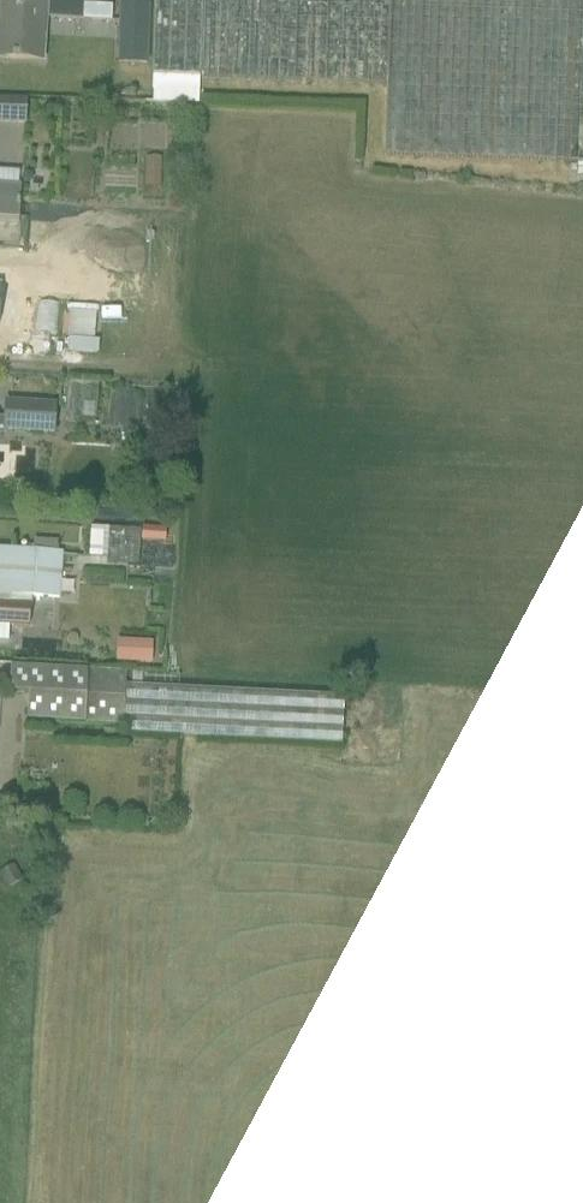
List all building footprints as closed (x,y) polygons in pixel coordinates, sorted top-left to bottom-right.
[(77,0),(0,0),(0,60),(41,63),(44,18),(76,21),(77,0)] [(151,73),(388,85),(384,156),(582,166),(582,0),(155,0),(151,73)] [(120,61),(147,61),(148,1),(122,1),(120,61)] [(33,116),(0,116),(0,132),(33,131),(33,116)] [(44,338),(65,339),(66,306),(45,306),(44,338)] [(84,316),(83,341),(106,342),(107,317),(84,316)] [(76,357),(108,359),(108,344),(77,342),(76,357)] [(77,424),(102,424),(101,395),(77,395),(77,424)] [(2,431),(54,435),(56,407),(4,403),(2,431)] [(147,535),(147,534),(99,533),(98,564),(119,565),(119,566),(137,566),(136,582),(158,583),(157,610),(179,611),(182,536),(147,535)] [(28,604),(0,602),(0,640),(24,642),(28,604)] [(152,640),(117,637),(116,659),(151,661),(152,640)] [(354,751),(352,691),(295,693),(296,701),(263,703),(261,657),(224,658),(226,704),(255,703),(256,731),(274,730),(275,745),(322,743),(323,752),(354,751)] [(30,690),(28,720),(126,724),(129,671),(14,666),(13,689),(30,690)]
